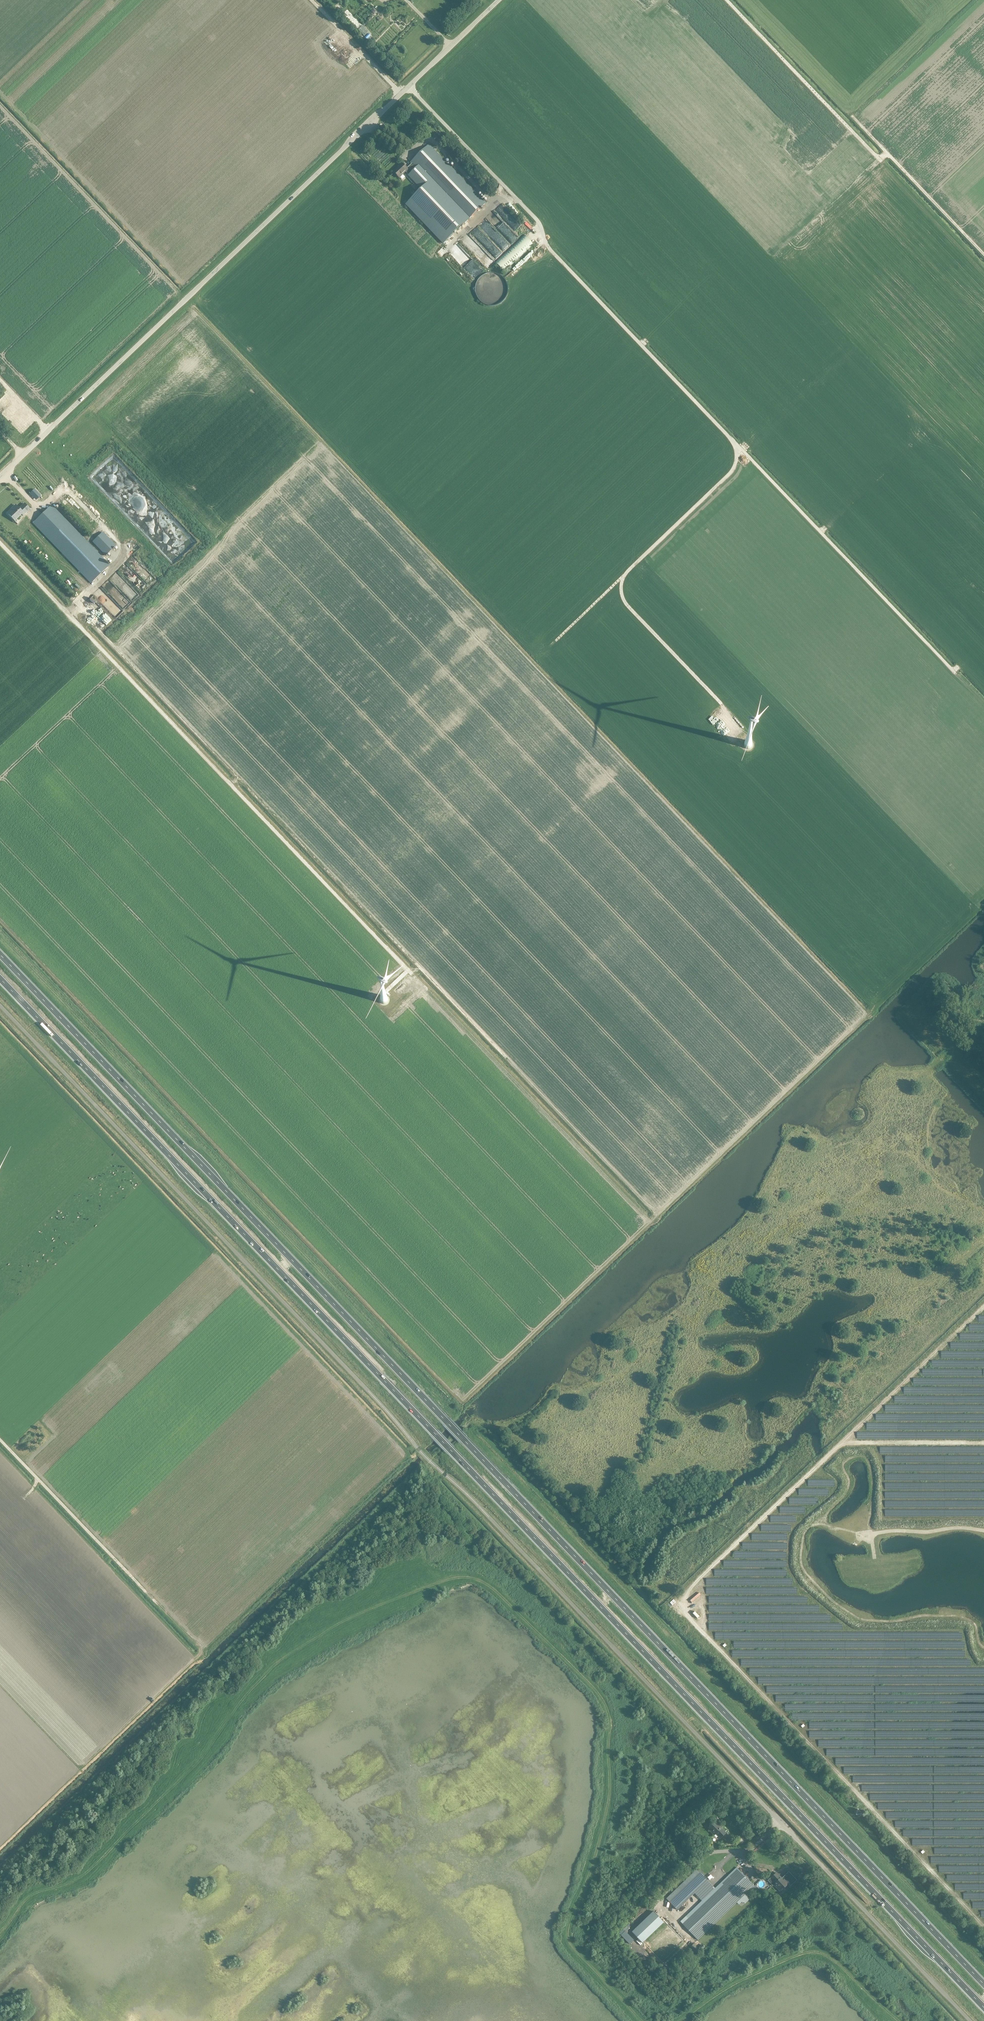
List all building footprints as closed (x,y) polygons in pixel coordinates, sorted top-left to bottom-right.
[(415,169),(409,175),(422,189),(421,189),(406,204),(444,243),(466,222),(485,204),(429,145),(410,163),(411,164),(415,169)] [(402,164),(393,172),(399,178),(405,172),(408,175),(409,175),(415,169),(411,164),(406,169),(402,164)] [(472,238),(474,236),(494,256),(500,251),(475,226),(468,233),(472,238)] [(457,235),(462,240),(466,236),(461,231),(457,235)] [(495,262),(504,272),(533,245),(524,235),(495,262)] [(464,242),(482,259),(485,255),(468,238),(464,242)] [(35,490),(30,494),(36,501),(41,496),(35,490)] [(13,508),(14,509),(8,515),(15,521),(21,514),(23,516),(27,512),(30,509),(25,504),(24,504),(22,506),(19,509),(16,505),(13,508)] [(110,565),(52,505),(33,523),(91,583),(110,565)] [(116,546),(103,532),(93,542),(106,556),(116,546)] [(148,574),(130,557),(126,561),(144,578),(148,574)] [(136,575),(130,569),(127,572),(121,566),(118,569),(131,580),(136,575)] [(121,604),(128,598),(125,594),(123,596),(119,592),(114,596),(121,604)] [(708,1829),(714,1835),(716,1833),(720,1838),(726,1833),(720,1826),(719,1827),(718,1826),(720,1825),(715,1821),(712,1824),(712,1825),(708,1829)] [(702,1901),(687,1915),(680,1922),(698,1940),(724,1915),(754,1886),(737,1867),(715,1888),(697,1869),(666,1899),(677,1910),(694,1893),(702,1901)] [(785,1887),(790,1882),(792,1884),(796,1880),(789,1872),(782,1879),(776,1873),(771,1878),(775,1883),(774,1885),(779,1891),(784,1886),(785,1887)] [(653,1911),(632,1931),(642,1942),(664,1921),(653,1911)]
